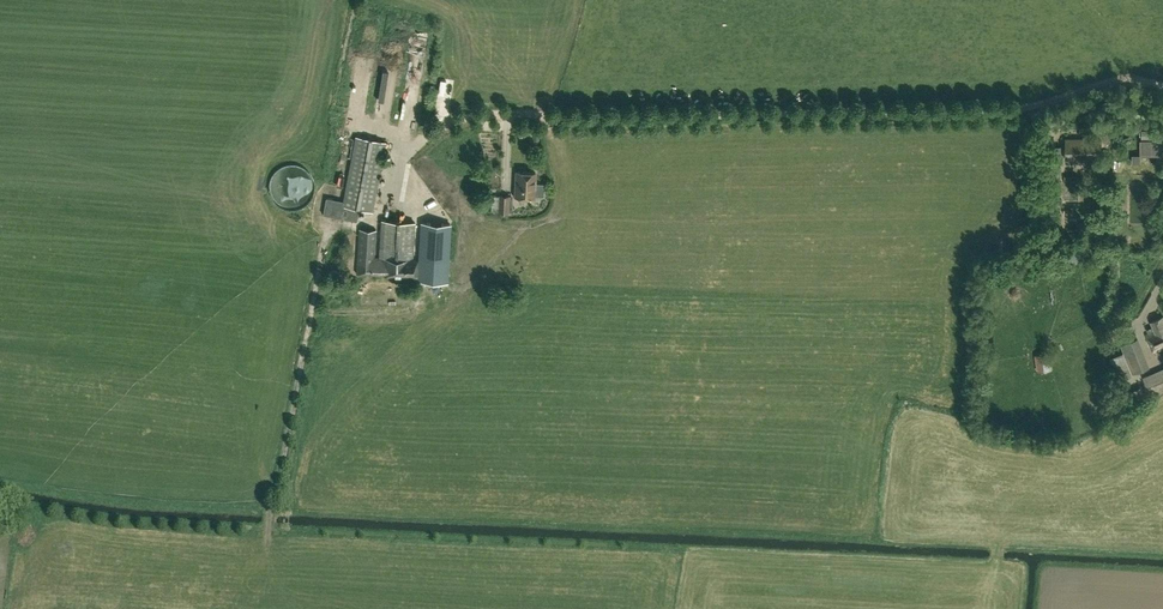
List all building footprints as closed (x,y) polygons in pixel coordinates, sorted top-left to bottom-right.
[(1117,140),(1124,144),(1130,141),(1130,134),(1125,129),(1117,133),(1117,140)] [(531,143),(536,142),(538,140),(537,136),(535,134),(530,135),(528,137),(529,141),(531,143)] [(343,206),(359,209),(372,211),(386,142),(356,136),(343,201),(343,206)] [(1162,139),(1139,139),(1139,155),(1162,155),(1162,139)] [(1067,159),(1101,159),(1101,140),(1067,140),(1067,159)] [(535,183),(535,172),(517,171),(516,196),(534,197),(534,195),(544,195),(544,184),(535,183)] [(508,212),(508,195),(500,195),(499,212),(508,212)] [(343,206),(343,201),(326,198),(323,214),(357,221),(359,209),(343,206)] [(1079,204),(1068,204),(1068,214),(1065,214),(1065,223),(1079,223),(1079,204)] [(356,274),(415,276),(416,259),(414,259),(414,223),(381,220),(380,253),(375,253),(377,230),(359,229),(356,274)] [(421,223),(418,279),(449,281),(451,224),(421,223)] [(1085,259),(1083,249),(1064,252),(1065,260),(1066,262),(1080,260),(1085,259)] [(1151,322),(1153,327),(1147,329),(1148,333),(1146,334),(1153,352),(1161,349),(1162,353),(1162,317),(1151,322)] [(1120,350),(1114,354),(1120,367),(1143,357),(1131,331),(1115,339),(1120,350)] [(1037,372),(1053,369),(1050,353),(1035,355),(1037,372)] [(1143,378),(1151,395),(1162,390),(1162,369),(1143,378)] [(1127,396),(1136,391),(1132,384),(1123,388),(1127,396)]
